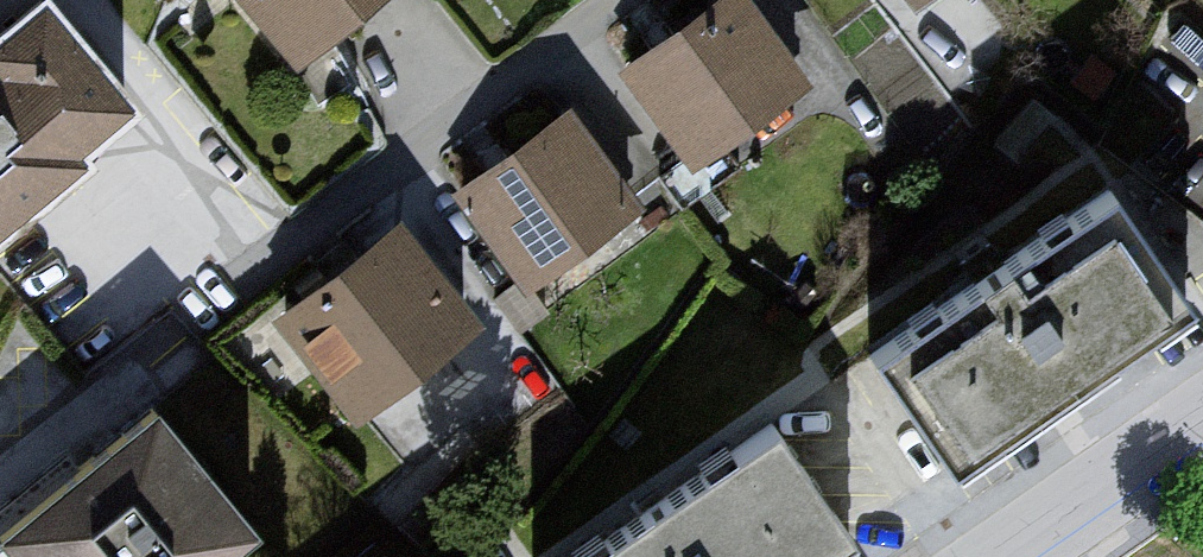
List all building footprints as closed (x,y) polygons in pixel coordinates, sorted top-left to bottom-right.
[(122,108),(33,0),(31,0),(0,25),(0,212),(122,108)] [(225,1),(289,77),(384,0),(227,0),(225,1)] [(608,79),(683,172),(796,92),(733,0),(718,0),(608,79)] [(914,11),(928,0),(904,0),(914,11)] [(562,118),(443,202),(522,299),(627,214),(562,118)] [(1103,197),(866,359),(947,475),(1178,314),(1103,197)] [(391,230),(260,329),(344,434),(472,333),(391,230)] [(0,529),(0,553),(4,556),(219,556),(245,536),(144,416),(0,529)] [(578,556),(811,556),(841,536),(768,426),(578,556)]
